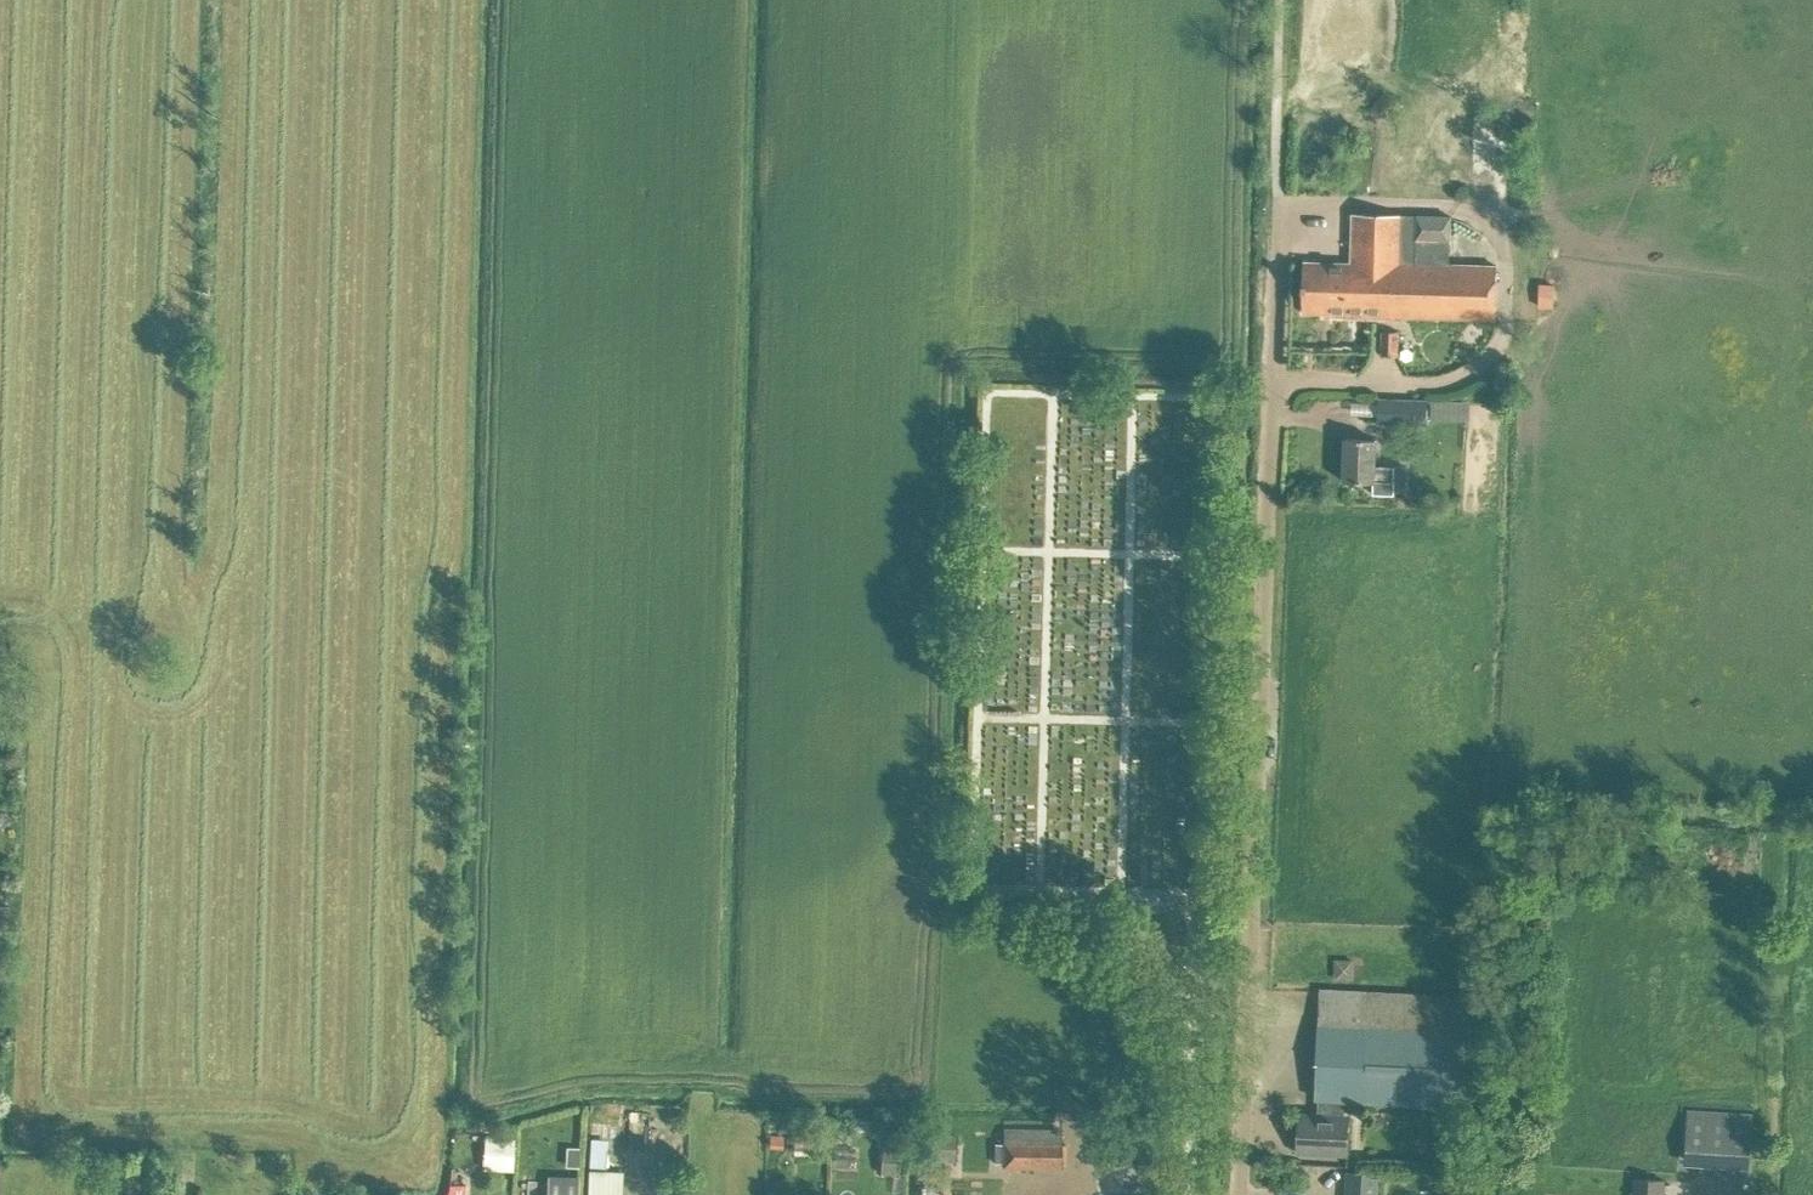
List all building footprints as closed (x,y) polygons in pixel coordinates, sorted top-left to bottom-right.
[(1353,214),(1352,262),(1452,264),(1453,216),(1353,214)] [(1352,262),(1304,262),(1303,312),(1331,313),(1331,317),(1398,319),(1398,315),(1495,318),(1497,265),(1452,264),(1352,262)] [(1539,284),(1539,307),(1553,307),(1553,284),(1539,284)] [(1382,331),(1381,355),(1398,355),(1399,331),(1382,331)] [(1379,397),(1378,423),(1427,425),(1428,399),(1379,397)] [(1345,438),(1344,461),(1339,462),(1339,475),(1344,476),(1344,481),(1373,482),(1373,493),(1394,494),(1395,466),(1375,465),(1376,439),(1345,438)] [(1309,934),(1307,968),(1361,970),(1362,936),(1309,934)] [(1320,992),(1319,1023),(1316,1098),(1319,1098),(1349,1100),(1349,1101),(1464,1106),(1469,997),(1320,992)] [(1349,1100),(1319,1098),(1318,1114),(1299,1113),(1297,1152),(1348,1154),(1349,1116),(1349,1101),(1349,1100)] [(1696,1106),(1698,1161),(1763,1159),(1761,1104),(1696,1106)] [(888,1126),(887,1169),(905,1169),(906,1126),(888,1126)] [(1061,1141),(1059,1141),(1060,1130),(1003,1129),(1002,1167),(1060,1168),(1061,1141)] [(768,1147),(783,1148),(784,1135),(769,1134),(768,1147)] [(815,1146),(816,1136),(791,1135),(790,1145),(815,1146)] [(512,1171),(513,1137),(483,1136),(482,1170),(512,1171)] [(660,1165),(659,1194),(671,1194),(672,1165),(660,1165)] [(1379,1172),(1345,1170),(1344,1194),(1378,1194),(1379,1172)] [(1112,1193),(1144,1193),(1144,1177),(1112,1177),(1112,1193)] [(1635,1178),(1634,1194),(1664,1194),(1665,1180),(1635,1178)] [(471,1180),(453,1180),(453,1194),(472,1194),(471,1180)]
